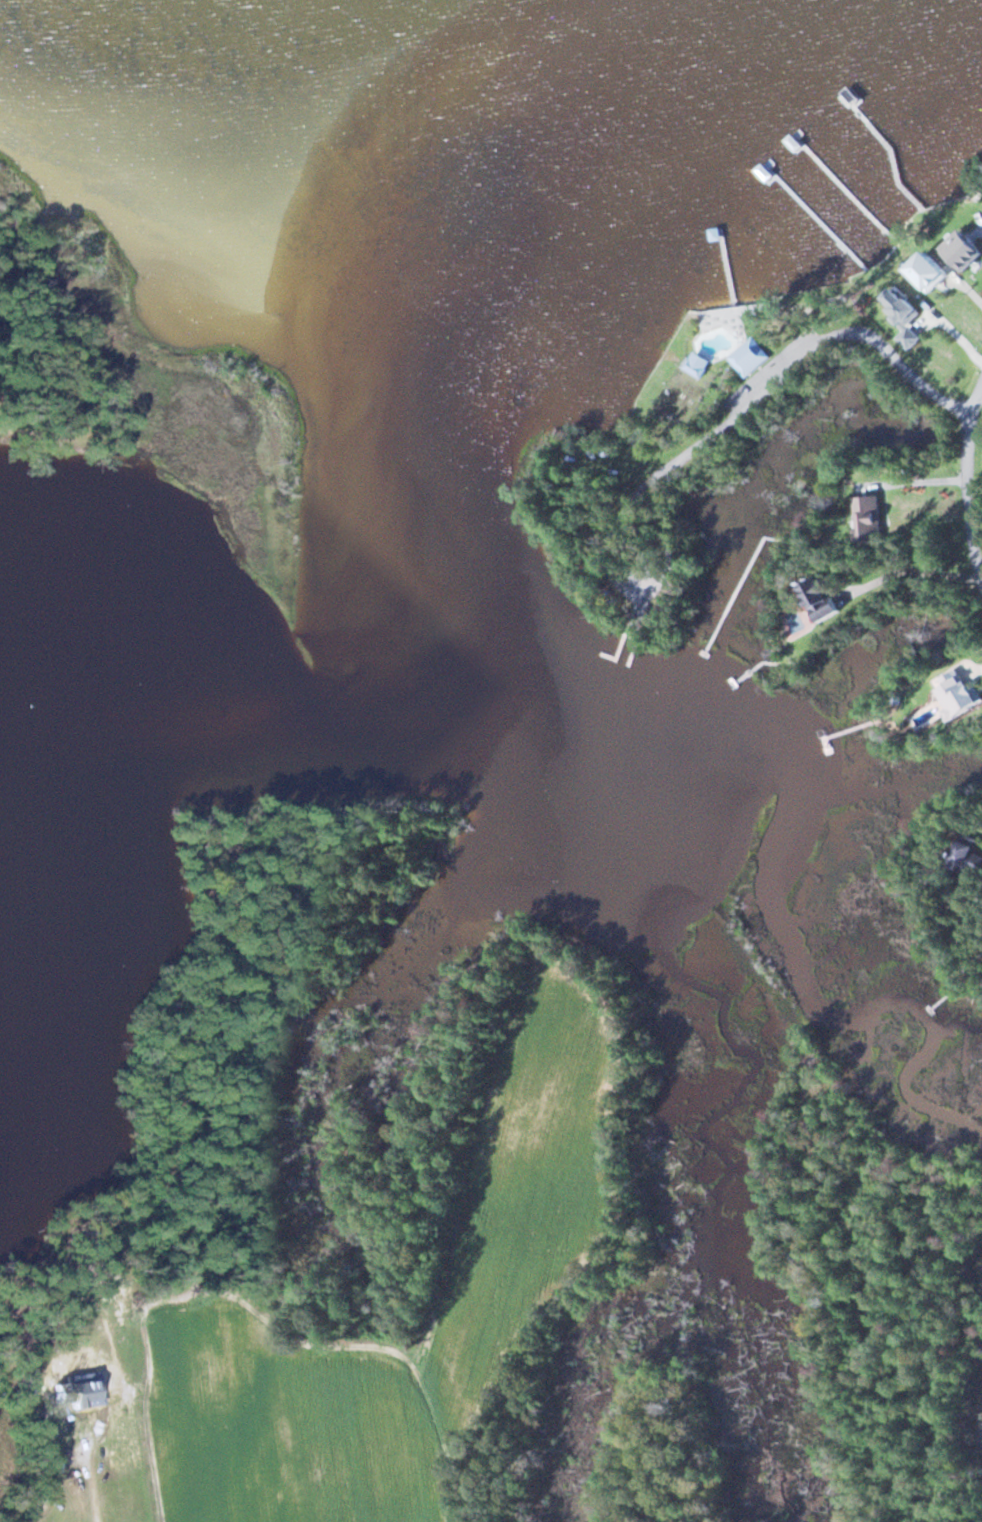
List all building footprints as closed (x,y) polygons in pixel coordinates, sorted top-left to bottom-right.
[(950,235),(950,251),(961,251),(961,268),(981,268),(981,235),(950,235)] [(748,378),(773,357),(756,337),(730,358),(748,378)] [(865,544),(888,539),(880,495),(857,499),(865,544)] [(827,623),(849,611),(828,573),(806,586),(827,623)] [(962,831),(946,864),(969,875),(981,847),(981,840),(962,831)]
